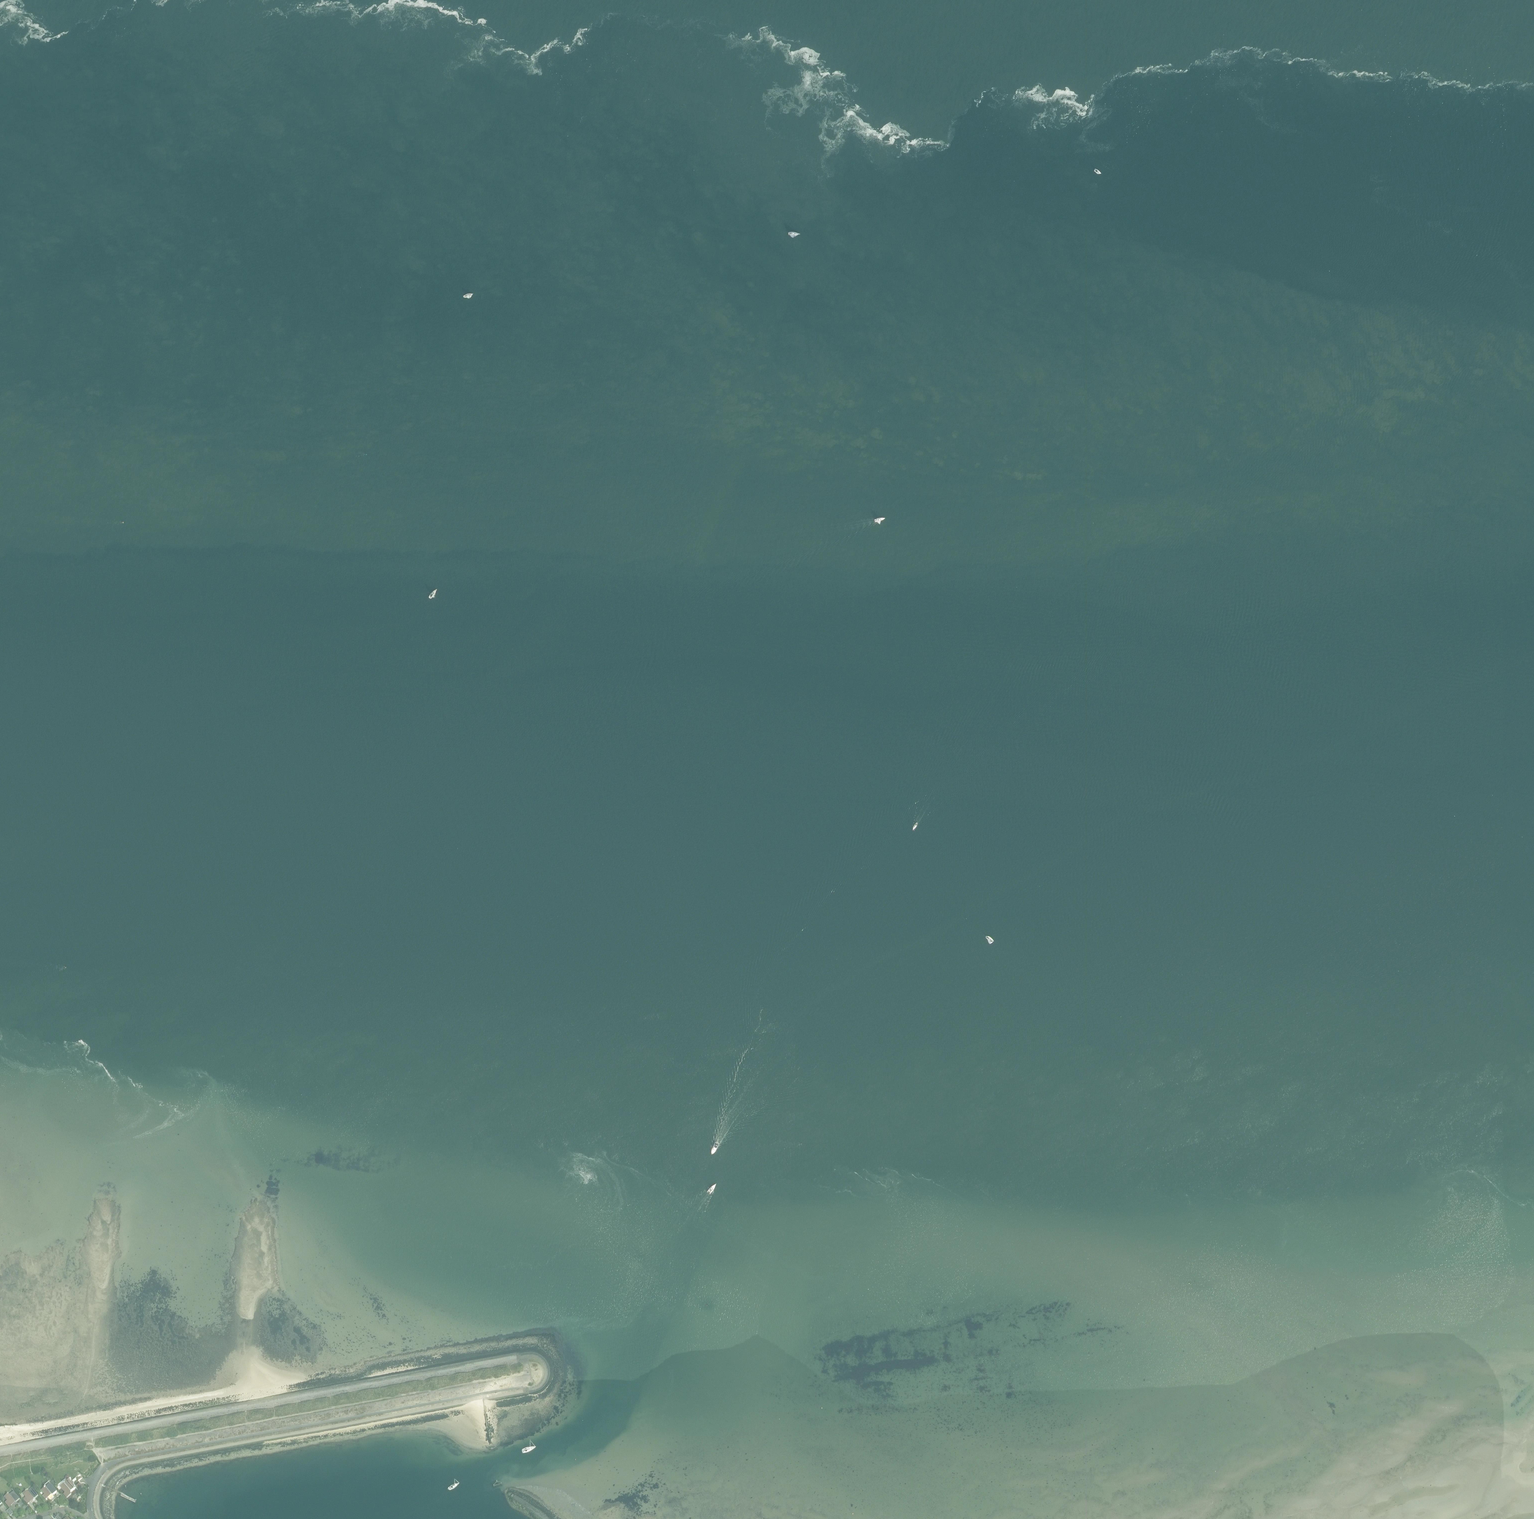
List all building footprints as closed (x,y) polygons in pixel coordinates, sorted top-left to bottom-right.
[(68,1480),(60,1487),(65,1493),(63,1494),(67,1498),(71,1494),(70,1493),(75,1489),(77,1489),(78,1491),(83,1487),(81,1485),(80,1483),(80,1484),(76,1487),(72,1482),(71,1483),(68,1480)] [(43,1496),(46,1499),(48,1498),(50,1500),(54,1497),(52,1496),(57,1492),(51,1485),(46,1488),(45,1487),(41,1490),(45,1494),(43,1496)] [(28,1504),(38,1495),(32,1488),(28,1492),(27,1490),(23,1493),(26,1497),(24,1499),(28,1504)] [(9,1507),(20,1499),(13,1491),(9,1495),(8,1494),(4,1497),(7,1500),(5,1502),(9,1507)]
